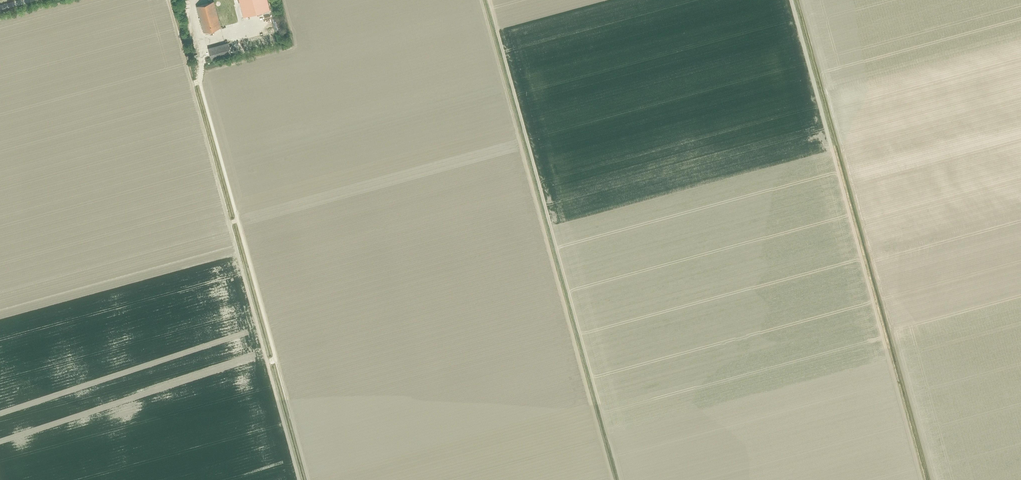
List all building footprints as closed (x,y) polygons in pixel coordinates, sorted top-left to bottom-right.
[(244,15),(270,7),(268,0),(239,0),(244,15)] [(214,1),(197,6),(204,32),(221,27),(214,1)] [(211,60),(231,55),(228,42),(208,48),(211,60)]
